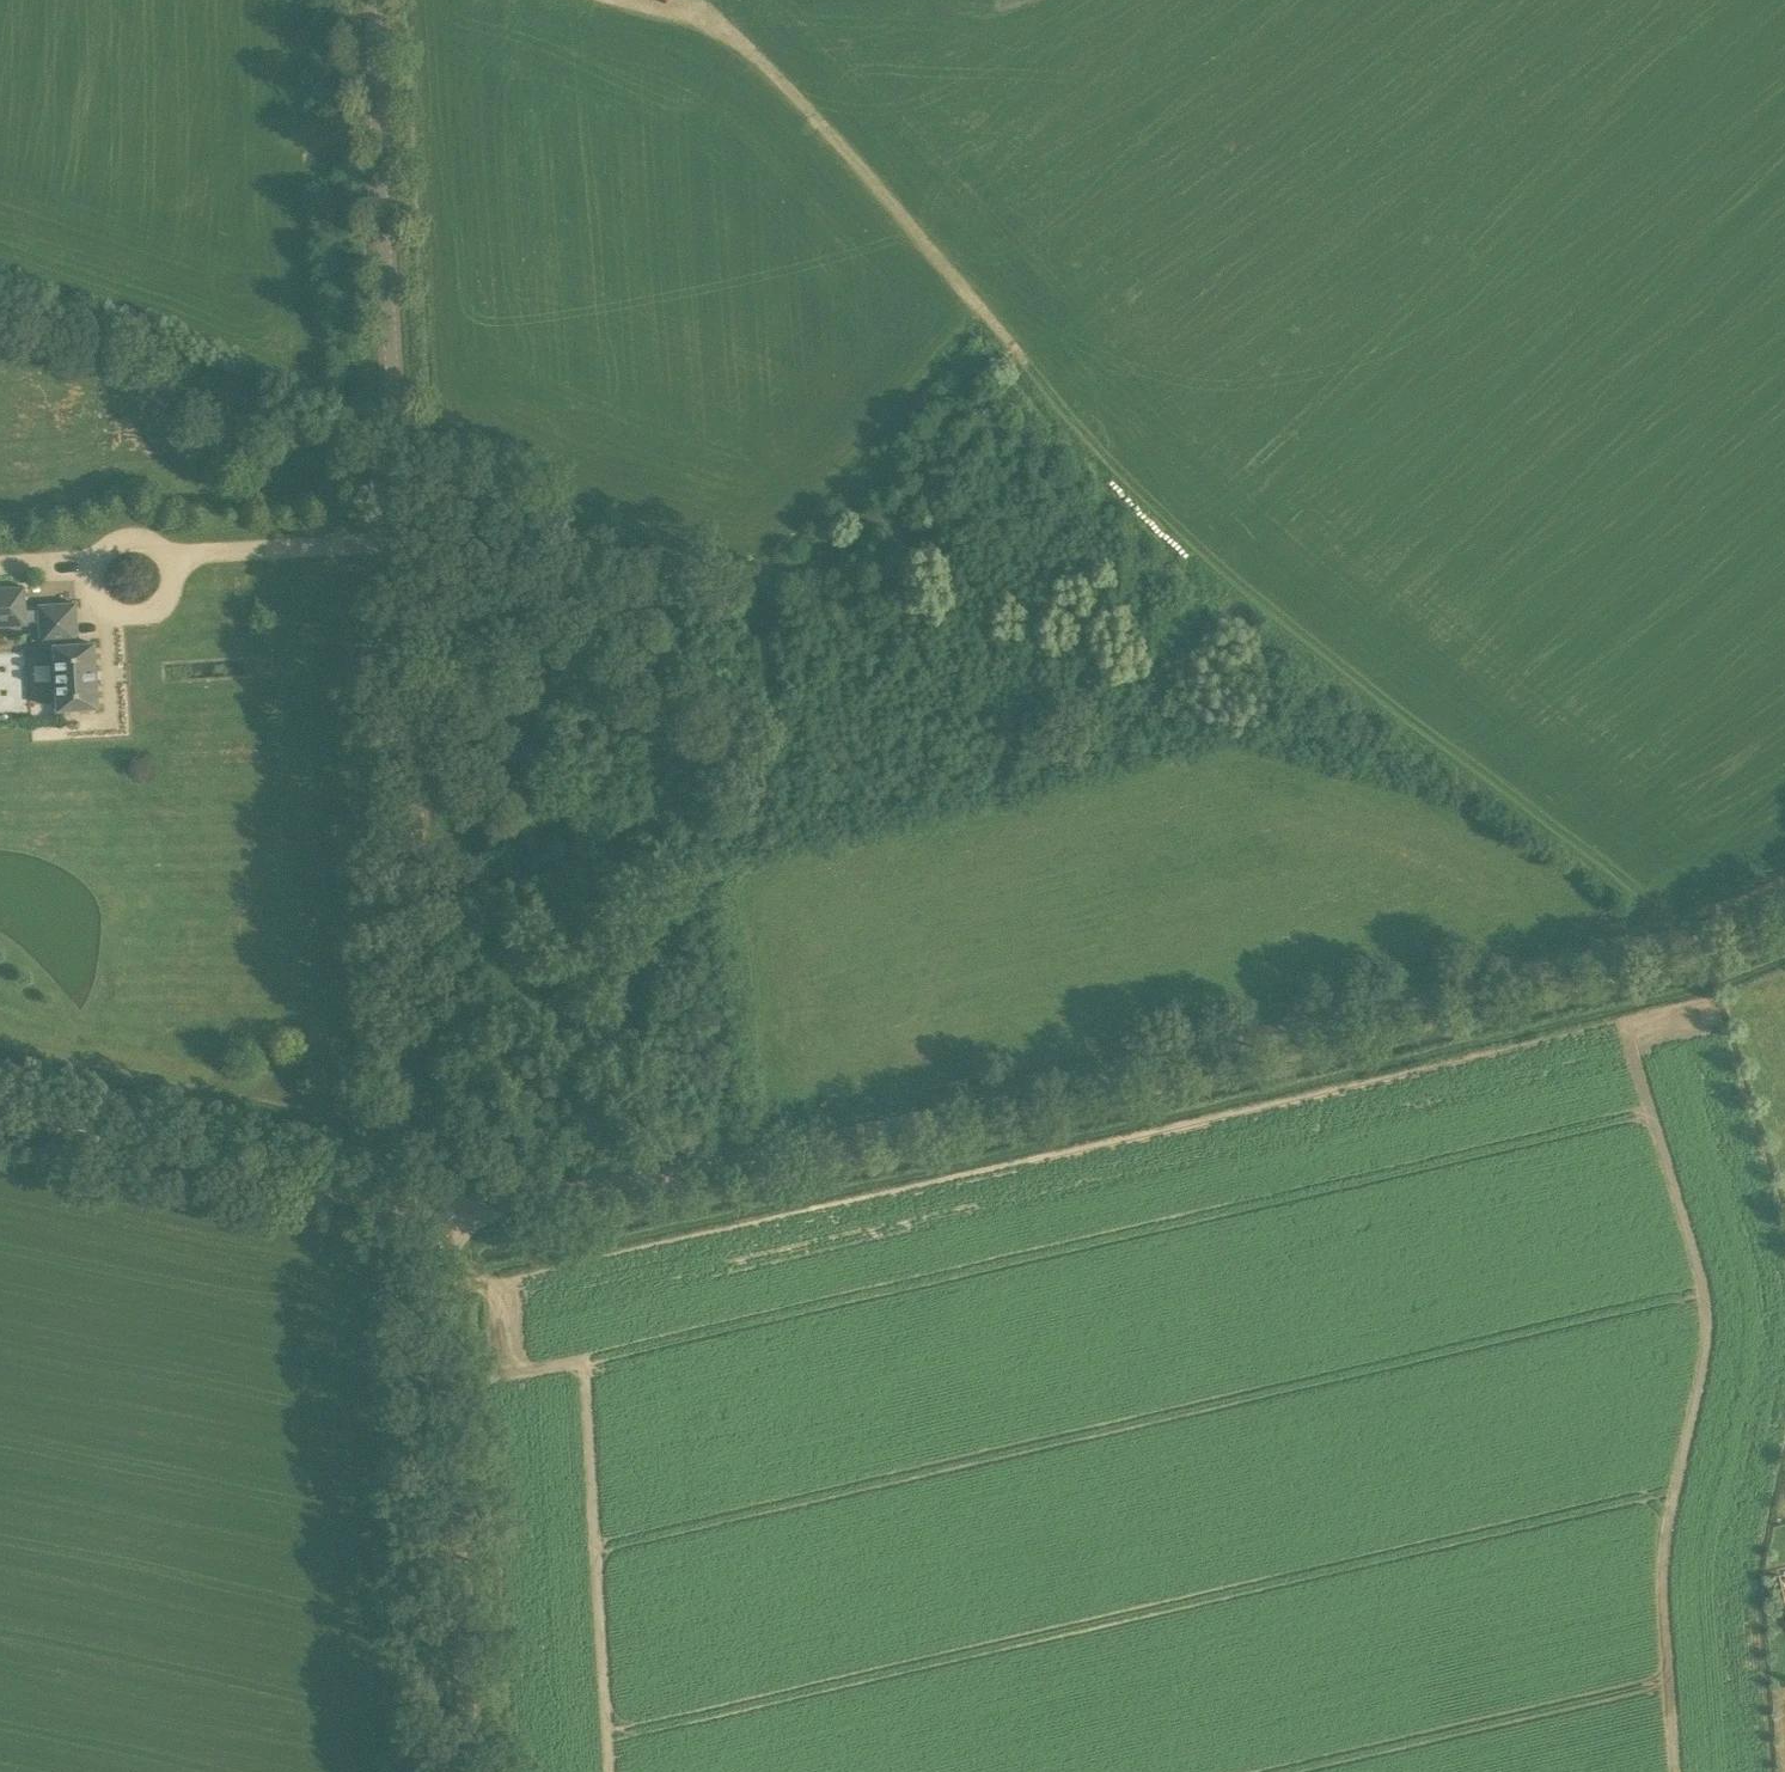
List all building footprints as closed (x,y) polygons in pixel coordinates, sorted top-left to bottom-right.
[(25,625),(25,623),(39,622),(41,643),(55,642),(59,711),(99,709),(95,645),(78,646),(75,605),(39,607),(39,611),(25,612),(24,589),(0,590),(0,626),(25,625)]
